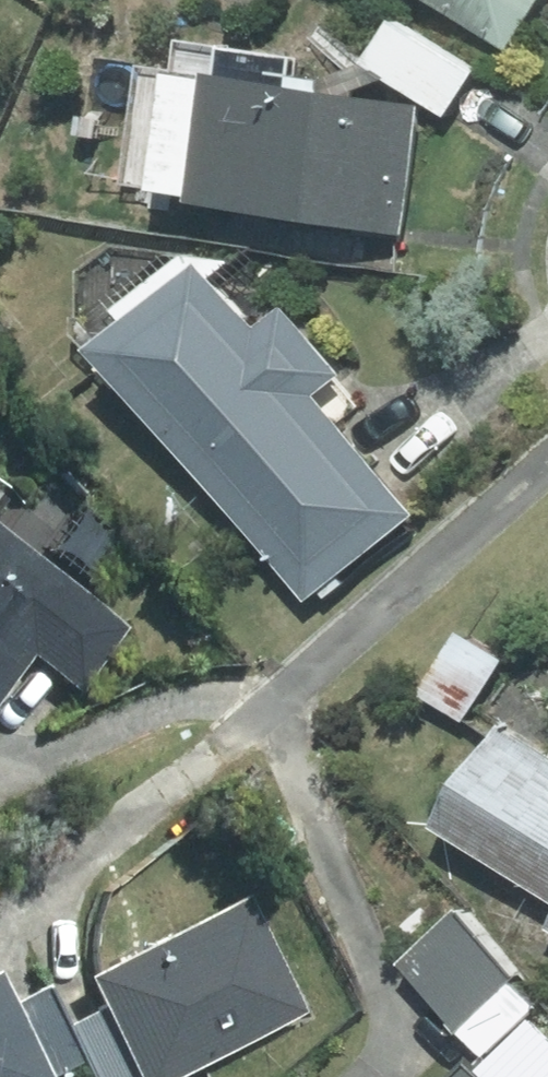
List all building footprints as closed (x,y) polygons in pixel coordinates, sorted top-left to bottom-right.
[(520,45),(547,5),(547,0),(455,0),(520,45)] [(410,18),(378,62),(457,119),(489,74),(410,18)] [(207,77),(149,67),(128,185),(413,236),(435,109),(348,93),(352,75),(212,50),(207,77)] [(288,344),(228,266),(122,349),(322,606),(425,520),(330,398),(359,376),(317,322),(288,344)] [(117,615),(0,528),(0,692),(29,654),(66,682),(117,615)] [(509,657),(462,629),(423,697),(470,724),(509,657)] [(440,824),(547,891),(547,753),(502,724),(440,824)] [(300,1010),(243,893),(80,972),(131,1076),(163,1076),(300,1010)] [(465,906),(402,961),(467,1034),(529,979),(465,906)] [(80,1059),(43,983),(7,1000),(0,985),(0,1076),(45,1076),(44,1076),(80,1059)] [(474,1058),(456,1076),(495,1076),(474,1058)]
